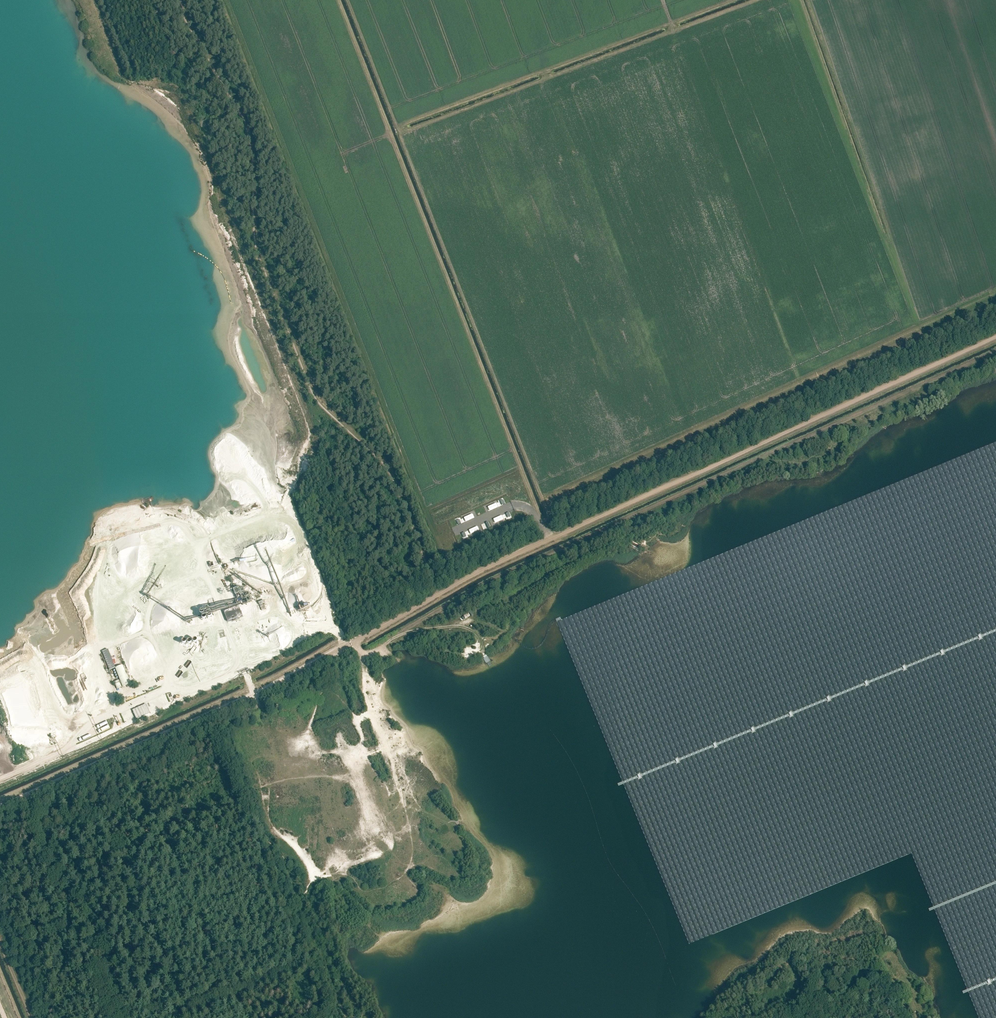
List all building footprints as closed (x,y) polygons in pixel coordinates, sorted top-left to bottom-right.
[(124,595),(126,596),(131,592),(133,592),(137,588),(137,586),(141,583),(141,581),(138,581),(136,582),(133,578),(137,579),(138,579),(141,580),(138,577),(136,576),(135,575),(132,575),(128,578),(126,578),(119,584),(118,589),(123,594),(124,595)] [(239,607),(224,611),(227,621),(242,616),(239,607)] [(115,668),(122,687),(130,684),(123,665),(115,668)] [(150,713),(146,704),(133,710),(136,719),(150,713)]
